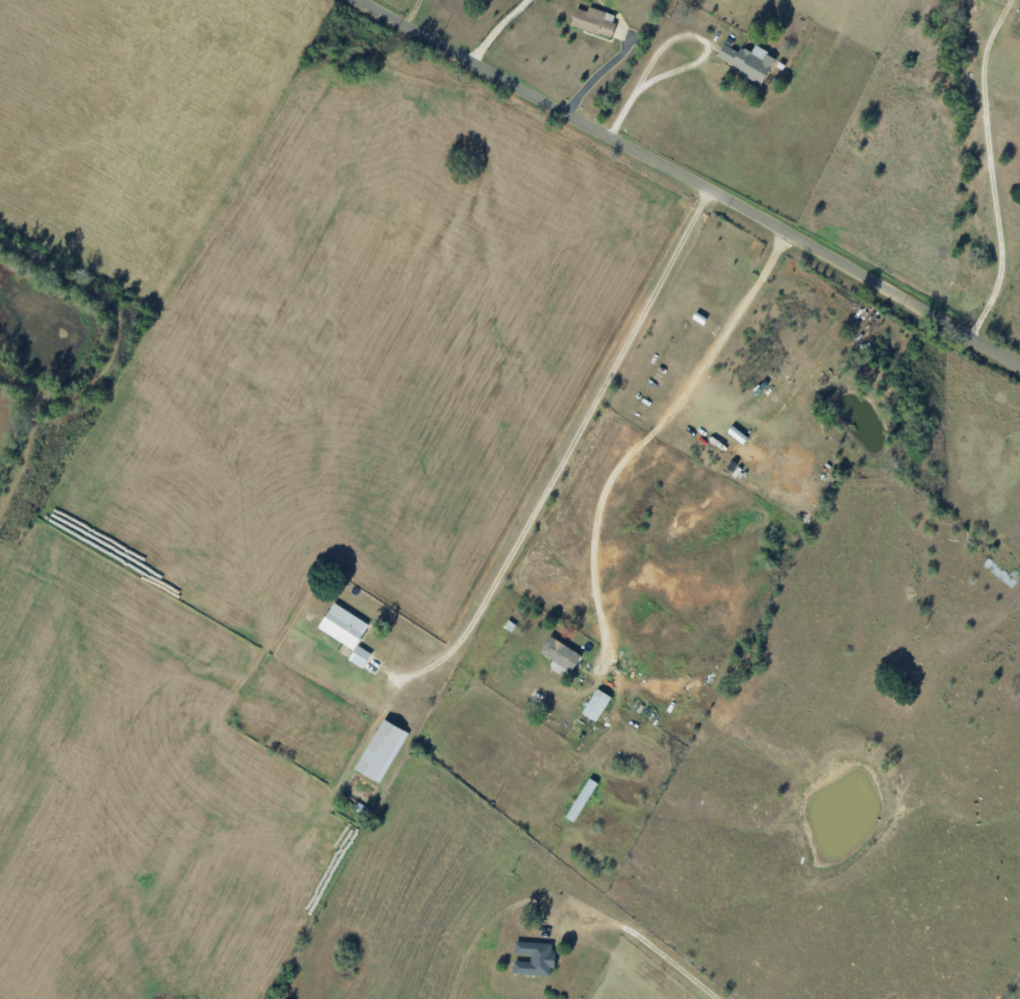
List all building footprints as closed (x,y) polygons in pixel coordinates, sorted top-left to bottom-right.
[(617,16),(588,6),(587,11),(576,7),(570,26),(610,39),(617,16)] [(762,83),(775,57),(754,46),(751,52),(741,46),(738,52),(723,44),(716,59),(762,83)] [(369,625),(334,603),(318,628),(353,650),(369,625)] [(555,661),(550,669),(566,678),(579,654),(549,637),(540,653),(555,661)] [(349,661),(363,669),(371,654),(357,646),(349,661)] [(582,713),(595,722),(611,698),(598,689),(582,713)] [(407,732),(381,720),(356,772),(382,784),(407,732)] [(595,782),(586,778),(567,819),(576,823),(595,782)] [(514,961),(513,974),(549,975),(549,968),(553,968),(554,943),(515,941),(515,954),(531,955),(530,962),(514,961)]
